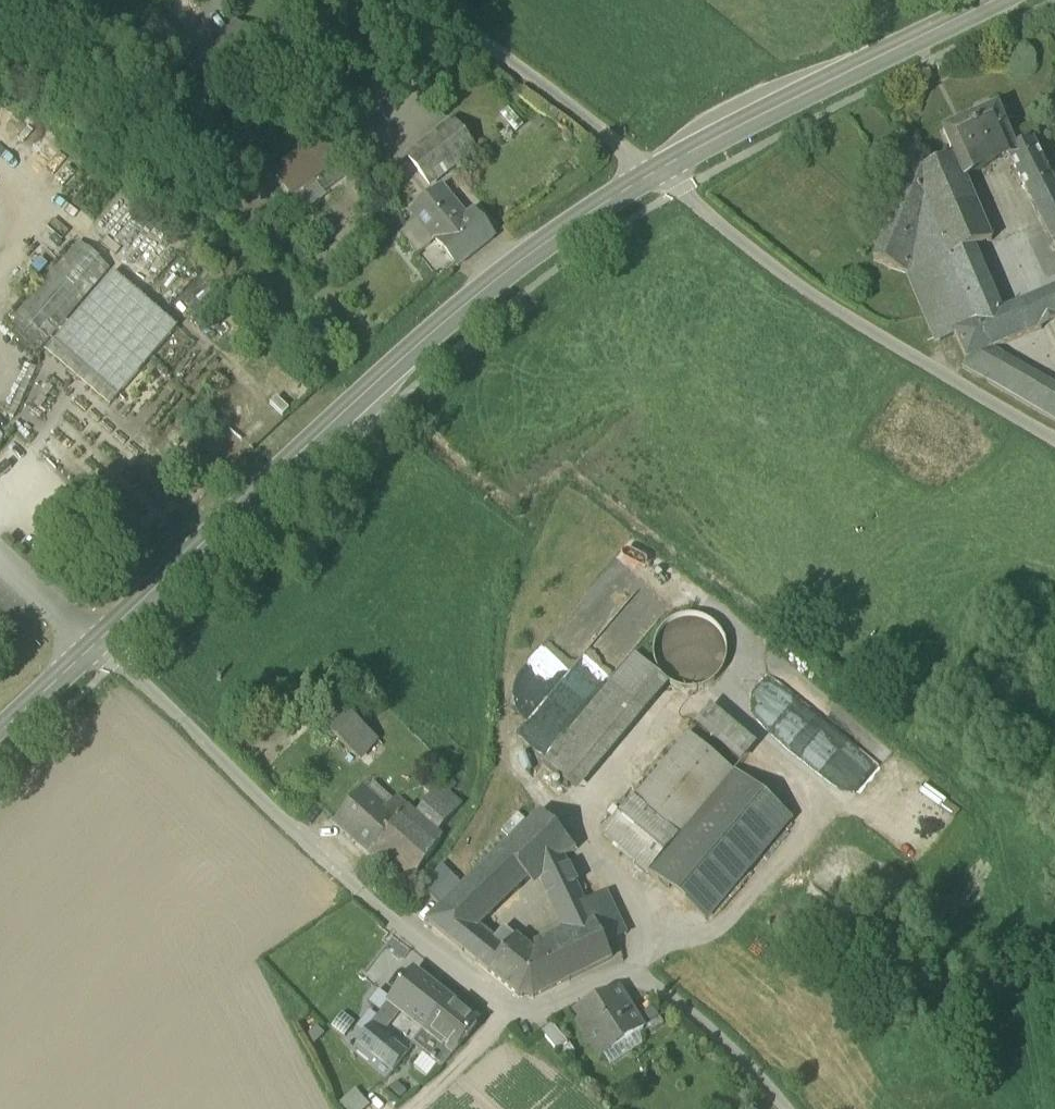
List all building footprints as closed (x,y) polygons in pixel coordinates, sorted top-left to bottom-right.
[(954,161),(960,177),(962,176),(1007,156),(1015,152),(996,110),(942,134),(954,161)] [(408,159),(429,187),(473,151),(452,124),(408,159)] [(1007,156),(1027,196),(1052,184),(1051,182),(1032,144),(1015,152),(1007,156)] [(277,180),(287,199),(325,171),(333,166),(322,151),(299,168),(294,160),(283,168),(286,175),(277,180)] [(873,262),(906,276),(974,250),(991,243),(962,176),(960,177),(954,161),(907,180),(873,262)] [(286,175),(283,168),(274,173),(277,180),(286,175)] [(1052,184),(1027,196),(1054,252),(1054,189),(1052,184)] [(412,215),(456,270),(493,240),(472,214),(463,221),(440,193),(412,215)] [(8,324),(39,352),(110,270),(78,243),(8,324)] [(935,345),(955,336),(1001,314),(974,250),(906,276),(935,345)] [(53,343),(117,399),(177,329),(113,274),(53,343)] [(1046,295),(1054,316),(1054,291),(1046,295)] [(1028,303),(1040,331),(1054,325),(1054,316),(1046,295),(1028,303)] [(992,352),(1040,331),(1028,303),(1001,314),(955,336),(966,363),(992,352)] [(109,408),(117,399),(53,343),(45,354),(109,408)] [(992,352),(966,363),(962,370),(1041,416),(1054,424),(1054,389),(992,352)] [(656,672),(665,683),(677,690),(691,692),(705,688),(716,679),(723,667),(725,653),(721,639),(713,628),(700,621),(686,619),(673,623),(661,632),(654,644),(653,658),(656,672)] [(542,766),(567,787),(660,679),(635,658),(542,766)] [(870,773),(773,674),(743,703),(840,802),(870,773)] [(668,686),(660,679),(567,787),(576,795),(668,686)] [(305,719),(327,738),(345,716),(324,697),(305,719)] [(757,746),(710,707),(694,726),(740,765),(757,746)] [(376,740),(345,716),(327,738),(356,762),(376,740)] [(790,821),(770,804),(689,735),(632,802),(696,856),(668,889),(685,904),(705,921),(790,821)] [(425,793),(429,797),(433,793),(457,813),(464,805),(435,781),(425,793)] [(373,782),(364,793),(384,810),(393,799),(373,782)] [(376,867),(405,890),(445,840),(439,835),(415,814),(394,797),(393,799),(384,810),(364,793),(360,790),(333,823),(378,864),(376,867)] [(439,835),(457,813),(433,793),(429,797),(415,814),(439,835)] [(604,835),(668,889),(696,856),(632,802),(604,835)] [(533,953),(569,982),(612,961),(604,946),(584,904),(563,858),(575,851),(540,813),(462,887),(440,908),(425,922),(456,947),(478,927),(527,880),(536,872),(541,881),(563,928),(567,936),(533,953)] [(423,890),(440,908),(462,887),(441,865),(423,890)] [(536,872),(527,880),(533,887),(541,881),(536,872)] [(584,904),(604,946),(626,935),(606,893),(584,904)] [(475,962),(494,940),(478,927),(456,947),(475,962)] [(503,928),(494,940),(505,949),(515,938),(503,928)] [(526,947),(533,953),(567,936),(563,928),(526,947)] [(517,997),(533,999),(569,982),(533,953),(526,947),(515,938),(505,949),(494,940),(475,962),(517,997)] [(400,1012),(423,1030),(425,1032),(448,1001),(413,973),(389,1003),(400,1012)] [(570,1014),(599,1059),(603,1056),(639,1033),(641,1032),(640,1030),(633,1020),(615,992),(570,1014)] [(476,1024),(448,1001),(425,1032),(452,1054),(476,1024)] [(389,1003),(371,1027),(381,1036),(400,1012),(389,1003)] [(652,1008),(633,1020),(640,1030),(658,1017),(652,1008)] [(539,1034),(556,1055),(568,1045),(551,1025),(539,1034)] [(406,1055),(381,1036),(371,1027),(357,1046),(392,1074),(406,1055)] [(441,1068),(452,1054),(425,1032),(423,1030),(412,1044),(424,1054),(438,1065),(441,1068)] [(641,1047),(639,1033),(603,1056),(610,1067),(641,1047)] [(568,1045),(556,1055),(563,1063),(575,1054),(568,1045)] [(384,1083),(392,1074),(357,1046),(350,1053),(384,1083)] [(426,1078),(438,1065),(424,1054),(413,1068),(426,1078)] [(337,1107),(339,1108),(366,1108),(370,1106),(354,1090),(337,1107)]
